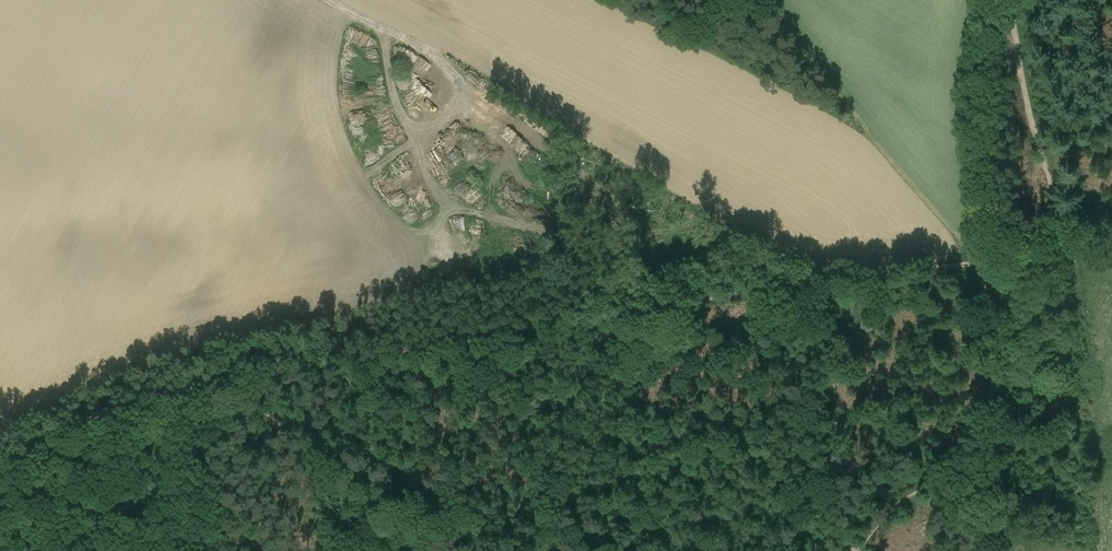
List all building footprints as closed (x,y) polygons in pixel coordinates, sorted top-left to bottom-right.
[(403,138),(405,147),(411,146),(409,136),(403,138)]
